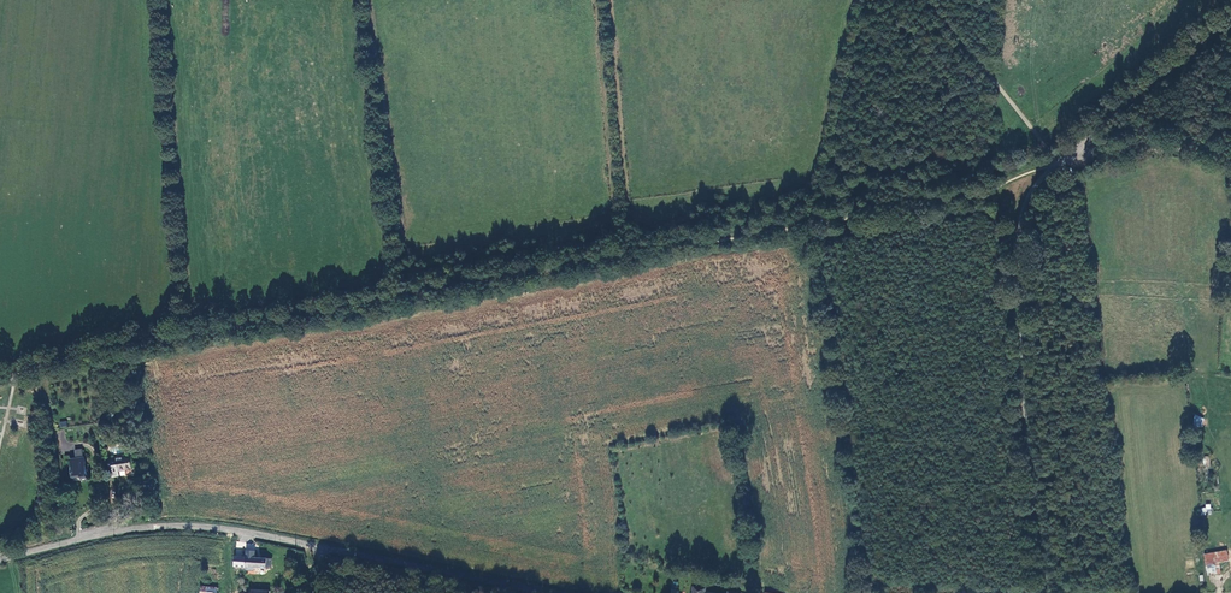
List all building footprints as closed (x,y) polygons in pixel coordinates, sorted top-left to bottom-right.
[(1192,426),(1202,427),(1204,417),(1194,415),(1192,426)] [(84,457),(82,449),(75,450),(76,458),(70,459),(73,477),(80,475),(82,480),(89,479),(85,457),(84,457)] [(130,457),(110,460),(112,476),(119,476),(119,471),(132,469),(130,457)] [(1204,554),(1208,575),(1221,572),(1219,562),(1229,560),(1227,550),(1204,554)] [(272,559),(246,558),(246,568),(271,569),(272,559)] [(680,581),(673,580),(671,592),(679,592),(680,581)]
